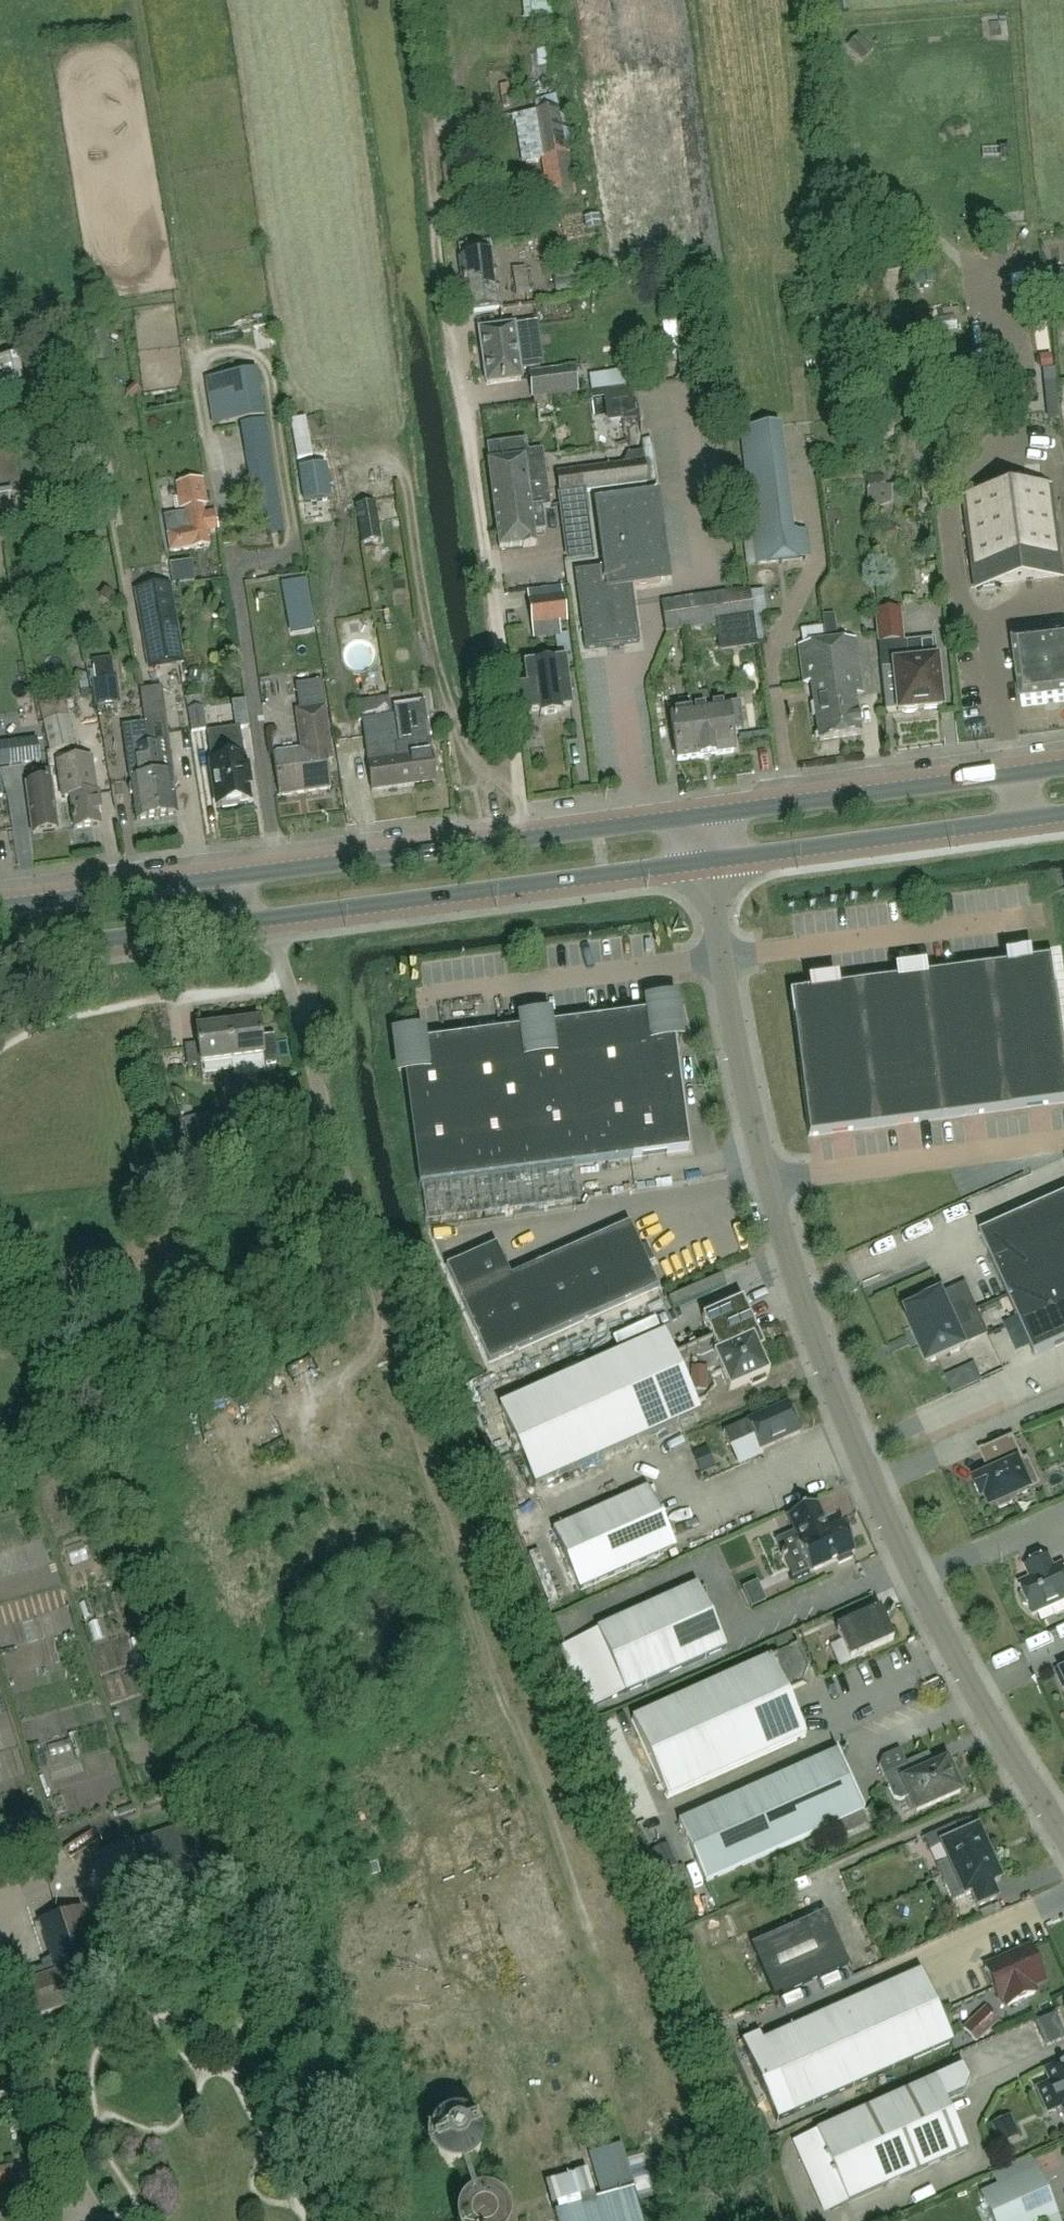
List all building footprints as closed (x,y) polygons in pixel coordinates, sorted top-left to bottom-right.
[(565,156),(557,110),(535,114),(543,160),(565,156)] [(543,160),(541,160),(548,202),(576,197),(568,155),(565,156),(543,160)] [(501,309),(493,255),(460,260),(468,313),(501,309)] [(512,269),(516,295),(528,293),(525,267),(512,269)] [(479,331),(486,385),(521,380),(514,326),(479,331)] [(530,373),(532,396),(576,390),(573,368),(530,373)] [(264,418),(257,371),(205,380),(213,426),(264,418)] [(601,434),(628,429),(625,414),(610,416),(606,392),(594,394),(601,434)] [(744,457),(784,453),(781,426),(741,431),(744,457)] [(644,461),(622,463),(555,472),(558,495),(647,484),(647,482),(656,481),(650,439),(641,440),(642,448),(644,461)] [(499,550),(523,547),(523,548),(537,546),(535,534),(546,532),(542,508),(551,507),(545,459),(525,461),(525,459),(488,463),(499,550)] [(330,500),(325,465),(300,469),(305,503),(330,500)] [(187,513),(165,516),(171,552),(209,546),(207,530),(211,529),(209,515),(204,516),(202,504),(207,504),(203,479),(177,483),(182,508),(186,507),(187,513)] [(877,489),(881,505),(897,501),(894,485),(877,489)] [(963,501),(974,587),(1061,576),(1050,490),(963,501)] [(604,567),(574,571),(584,648),(638,641),(631,586),(668,581),(656,494),(595,502),(604,567)] [(363,544),(382,541),(375,503),(357,507),(363,544)] [(754,539),(757,565),(808,559),(804,532),(794,533),(791,506),(751,511),(754,539)] [(308,595),(308,577),(290,577),(290,595),(308,595)] [(169,586),(134,592),(149,669),(183,663),(169,586)] [(699,595),(704,627),(715,625),(719,652),(757,646),(749,589),(699,595)] [(531,626),(566,621),(562,595),(528,600),(531,626)] [(678,631),(704,627),(699,595),(661,600),(665,633),(678,631)] [(885,705),(897,704),(898,712),(902,712),(905,714),(914,713),(916,711),(940,708),(937,678),(939,675),(938,667),(936,665),(936,660),(934,660),(931,641),(904,644),(903,641),(899,610),(874,612),(885,705)] [(836,698),(842,739),(861,736),(855,696),(862,695),(854,639),(824,643),(829,679),(828,680),(830,689),(833,689),(834,699),(836,698)] [(1056,704),(1063,703),(1063,642),(1049,643),(1056,704)] [(829,679),(824,643),(798,646),(803,684),(811,683),(819,742),(842,739),(836,698),(834,699),(833,689),(830,689),(828,680),(829,679)] [(1015,648),(1020,691),(1022,708),(1056,704),(1049,643),(1015,648)] [(571,707),(564,660),(525,666),(528,688),(518,689),(521,714),(540,711),(541,714),(560,712),(560,709),(571,707)] [(189,671),(187,679),(190,684),(195,685),(200,681),(201,672),(198,668),(193,667),(189,671)] [(120,705),(118,679),(93,682),(95,707),(120,705)] [(321,682),(296,686),(300,711),(324,707),(321,682)] [(692,699),(696,727),(688,728),(689,733),(696,733),(699,758),(699,759),(715,757),(714,755),(733,753),(730,730),(742,728),(739,704),(727,705),(727,704),(709,707),(707,692),(691,694),(692,699)] [(206,729),(200,694),(184,697),(189,732),(206,729)] [(689,733),(688,728),(696,727),(692,699),(678,701),(680,711),(671,712),(678,761),(699,758),(696,733),(689,733)] [(295,711),(301,751),(273,755),(279,797),(331,789),(327,761),(332,760),(324,707),(300,711),(295,711)] [(42,722),(49,752),(74,747),(69,716),(42,722)] [(411,766),(402,767),(399,745),(397,745),(395,733),(393,716),(363,720),(365,737),(372,790),(414,785),(411,766)] [(148,746),(158,817),(177,815),(174,788),(175,786),(175,781),(173,779),(172,774),(168,774),(164,744),(161,721),(145,724),(145,725),(148,746)] [(158,817),(148,746),(145,725),(125,727),(132,782),(129,787),(129,793),(134,796),(137,820),(158,817)] [(240,729),(209,734),(213,763),(212,764),(218,806),(222,805),(222,809),(237,806),(237,803),(250,801),(247,787),(250,787),(246,759),(244,759),(240,729)] [(0,740),(0,767),(40,762),(36,738),(6,741),(6,739),(0,740)] [(411,766),(414,785),(436,782),(430,740),(399,745),(402,767),(411,766)] [(91,762),(70,764),(74,795),(70,795),(75,829),(101,826),(99,808),(102,808),(100,791),(95,791),(91,762)] [(50,771),(35,773),(37,783),(26,785),(33,835),(58,831),(50,771)] [(999,946),(1029,944),(1028,931),(998,933),(999,946)] [(890,948),(891,964),(921,962),(920,946),(890,948)] [(805,978),(835,972),(833,958),(803,963),(805,978)] [(810,991),(790,993),(809,1136),(818,1135),(935,1120),(1063,1103),(1063,1040),(1063,1033),(1054,959),(1030,962),(1030,968),(1011,970),(1011,966),(974,970),(945,974),(945,973),(920,977),(921,982),(913,983),(902,984),(901,980),(834,989),(834,993),(815,996),(814,990),(810,991)] [(419,1186),(689,1151),(670,1010),(400,1045),(419,1186)] [(228,1026),(233,1061),(265,1057),(260,1021),(228,1026)] [(233,1061),(228,1026),(197,1030),(199,1045),(202,1065),(233,1061)] [(202,1065),(199,1045),(186,1047),(189,1073),(203,1071),(202,1065)] [(246,1111),(242,1079),(229,1081),(233,1112),(246,1111)] [(209,1114),(185,1120),(190,1145),(192,1145),(194,1151),(205,1149),(203,1142),(214,1140),(209,1114)] [(1063,1271),(1063,1198),(981,1236),(1008,1296),(1063,1271)] [(496,1245),(446,1268),(488,1364),(658,1288),(647,1265),(653,1261),(646,1245),(640,1248),(629,1224),(510,1277),(496,1245)] [(1008,1296),(1035,1357),(1063,1344),(1063,1271),(1008,1296)] [(904,1311),(916,1338),(969,1314),(964,1304),(950,1310),(942,1294),(904,1311)] [(705,1401),(714,1389),(710,1379),(721,1374),(729,1392),(750,1382),(752,1386),(766,1380),(765,1376),(769,1374),(753,1339),(758,1337),(742,1300),(702,1318),(712,1339),(673,1356),(695,1405),(705,1401)] [(973,1325),(969,1314),(916,1338),(928,1364),(966,1347),(959,1331),(973,1325)] [(535,1486),(698,1413),(695,1405),(673,1356),(663,1334),(500,1406),(535,1486)] [(787,1403),(723,1432),(730,1447),(754,1436),(760,1451),(800,1433),(787,1403)] [(1014,1437),(983,1450),(990,1464),(992,1463),(996,1473),(974,1483),(982,1500),(986,1498),(991,1508),(999,1505),(1000,1509),(1013,1503),(1012,1499),(1041,1486),(1028,1458),(1024,1460),(1014,1437)] [(674,1549),(648,1489),(552,1531),(579,1591),(674,1549)] [(816,1504),(788,1517),(800,1544),(797,1545),(810,1573),(836,1562),(838,1565),(852,1559),(850,1555),(854,1553),(842,1525),(828,1531),(816,1504)] [(1063,1602),(1063,1569),(1062,1565),(1054,1569),(1049,1557),(1025,1567),(1031,1579),(1019,1584),(1023,1594),(1020,1598),(1024,1606),(1029,1607),(1033,1616),(1063,1602)] [(727,1649),(698,1584),(596,1629),(625,1694),(727,1649)] [(879,1609),(836,1628),(850,1660),(893,1641),(879,1609)] [(806,1736),(787,1693),(809,1683),(808,1681),(802,1684),(808,1669),(811,1675),(812,1675),(797,1642),(796,1643),(797,1645),(632,1719),(667,1798),(806,1736)] [(883,1757),(879,1766),(894,1799),(900,1802),(910,1797),(917,1812),(960,1792),(959,1790),(961,1785),(957,1775),(953,1776),(946,1762),(935,1767),(912,1777),(906,1763),(900,1749),(883,1757)] [(836,1752),(678,1822),(705,1882),(863,1812),(863,1813),(864,1813),(836,1750),(836,1752)] [(197,1822),(190,1824),(140,1842),(150,1870),(162,1866),(172,1895),(161,1899),(171,1928),(191,1921),(195,1932),(224,1922),(202,1857),(209,1855),(197,1822)] [(968,1870),(991,1860),(977,1829),(941,1845),(948,1861),(937,1866),(941,1876),(966,1865),(968,1870)] [(966,1865),(941,1876),(953,1902),(971,1894),(978,1908),(997,1899),(991,1886),(1000,1881),(991,1860),(968,1870),(966,1865)] [(23,1973),(25,1981),(37,2017),(101,1997),(96,1982),(106,1978),(83,1908),(40,1921),(53,1963),(23,1973)] [(849,1965),(826,1913),(751,1945),(774,1998),(849,1965)] [(1034,1958),(1030,1948),(985,1968),(999,2000),(1005,1998),(1008,2006),(1035,1994),(1032,1986),(1044,1980),(1040,1970),(1041,1962),(1034,1958)] [(953,2042),(921,1971),(762,2042),(758,2034),(742,2041),(777,2120),(953,2042)] [(981,2038),(1004,2017),(989,2000),(966,2022),(981,2038)] [(1045,2071),(1050,2084),(1036,2090),(1047,2114),(1061,2108),(1063,2114),(1063,2063),(1045,2071)] [(967,2150),(945,2101),(963,2093),(967,2081),(961,2067),(816,2132),(848,2204),(967,2150)] [(428,2150),(431,2158),(437,2164),(442,2167),(447,2169),(453,2170),(459,2170),(465,2168),(470,2166),(475,2162),(479,2157),(481,2152),(482,2146),(482,2139),(481,2134),(478,2128),(475,2123),(470,2120),(465,2117),(459,2115),(453,2115),(447,2116),(441,2118),(436,2121),(432,2126),(429,2131),(428,2134),(427,2142),(428,2150)] [(17,2183),(13,2166),(0,2169),(0,2187),(17,2183)] [(1036,2169),(981,2194),(993,2220),(1048,2220),(1057,2217),(1036,2169)] [(632,2189),(554,2212),(557,2220),(642,2220),(632,2189)] [(508,2220),(506,2212),(502,2203),(495,2197),(486,2194),(476,2194),(467,2197),(460,2203),(455,2212),(454,2220),(508,2220)]
